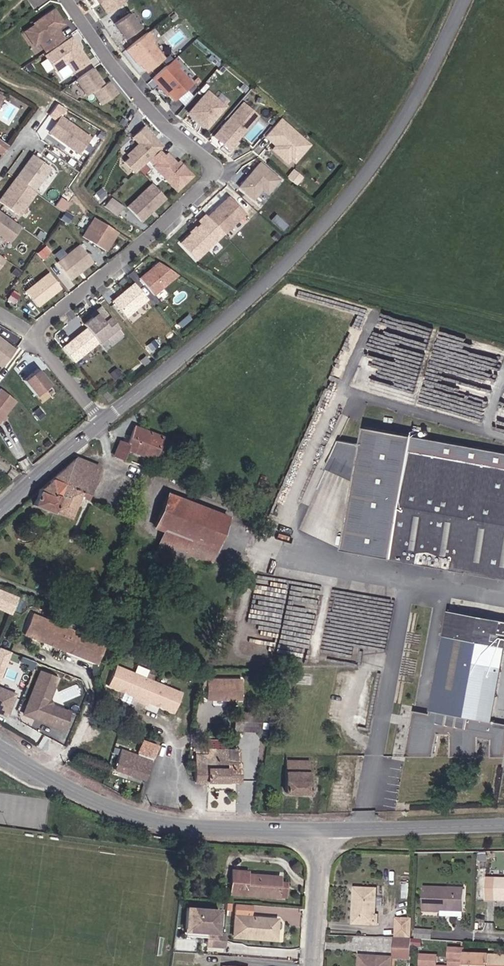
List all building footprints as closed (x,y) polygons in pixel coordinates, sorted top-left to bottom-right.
[(107,14),(125,2),(124,0),(97,0),(107,14)] [(39,42),(45,52),(64,39),(60,32),(56,35),(54,31),(64,24),(54,9),(38,20),(38,23),(24,32),(34,46),(39,42)] [(114,24),(124,39),(140,28),(130,13),(114,24)] [(147,32),(125,49),(138,65),(140,64),(146,71),(163,58),(151,42),(153,40),(147,32)] [(71,37),(44,56),(46,58),(40,62),(47,72),(53,68),(55,71),(56,70),(62,78),(72,71),(73,72),(88,62),(71,37)] [(167,92),(175,100),(192,83),(177,67),(179,66),(173,59),(152,79),(165,93),(167,92)] [(101,105),(117,94),(109,81),(104,85),(98,77),(96,78),(90,70),(75,80),(86,96),(92,92),(101,105)] [(225,107),(207,91),(188,113),(206,129),(225,107)] [(257,116),(242,103),(212,136),(229,151),(236,143),(235,141),(257,116)] [(89,138),(60,117),(49,132),(78,153),(89,138)] [(307,146),(278,120),(272,127),(263,137),(274,147),(271,150),(285,163),(288,159),(292,163),(301,153),(307,146)] [(162,147),(143,127),(132,138),(138,144),(126,155),(129,157),(124,162),(134,173),(148,160),(158,151),(162,147)] [(2,155),(8,146),(0,140),(0,153),(2,155)] [(157,172),(176,192),(192,176),(181,165),(179,167),(166,154),(163,156),(158,151),(148,160),(153,166),(152,167),(157,172)] [(50,168),(32,155),(15,178),(33,191),(50,168)] [(259,163),(239,187),(253,199),(261,189),(267,194),(279,180),(259,163)] [(298,177),(291,171),(285,178),(292,184),(298,177)] [(0,198),(0,203),(18,216),(35,193),(33,191),(15,178),(0,198)] [(141,221),(165,198),(151,184),(127,207),(141,221)] [(229,196),(207,217),(223,234),(245,214),(229,196)] [(122,207),(110,198),(104,207),(116,215),(122,207)] [(9,242),(16,232),(16,231),(20,226),(0,212),(0,235),(9,242)] [(207,217),(205,215),(198,221),(200,224),(194,230),(195,231),(193,233),(191,233),(180,243),(196,260),(223,234),(207,217)] [(117,232),(93,217),(81,236),(105,251),(117,232)] [(92,262),(79,245),(56,263),(70,280),(92,262)] [(45,246),(36,252),(41,258),(49,252),(45,246)] [(147,271),(139,278),(153,295),(177,275),(158,262),(152,268),(153,269),(149,273),(147,271)] [(60,288),(48,273),(25,291),(37,306),(60,288)] [(112,301),(126,317),(147,299),(133,283),(112,301)] [(101,307),(94,312),(96,314),(83,324),(97,342),(98,343),(117,327),(101,307)] [(187,316),(177,324),(180,328),(190,320),(187,316)] [(97,342),(86,328),(62,348),(73,362),(97,342)] [(15,350),(0,338),(0,366),(1,367),(15,350)] [(50,385),(37,369),(23,380),(35,396),(50,385)] [(15,401),(0,389),(0,419),(15,401)] [(111,399),(105,392),(101,395),(107,402),(111,399)] [(154,459),(162,437),(134,427),(131,436),(125,433),(122,442),(119,441),(114,456),(123,459),(126,449),(154,459)] [(355,481),(343,550),(503,580),(503,452),(365,427),(362,444),(340,440),(327,468),(355,481)] [(86,500),(99,468),(75,458),(40,489),(33,505),(53,513),(53,511),(70,518),(78,497),(86,500)] [(159,542),(210,562),(227,517),(167,494),(154,527),(163,531),(159,542)] [(449,611),(430,713),(413,710),(405,756),(434,757),(438,734),(451,734),(451,757),(479,757),(479,738),(491,740),(491,758),(503,758),(503,724),(487,721),(498,664),(502,664),(503,655),(503,621),(449,611)] [(105,644),(31,615),(24,634),(97,663),(105,644)] [(11,654),(0,650),(0,679),(11,654)] [(181,693),(151,680),(153,675),(148,673),(146,678),(115,666),(107,686),(133,696),(132,698),(147,704),(148,702),(173,713),(181,693)] [(53,688),(57,679),(40,672),(26,707),(30,717),(62,730),(69,713),(52,706),(49,699),(53,688)] [(243,699),(243,679),(208,679),(208,699),(243,699)] [(6,716),(15,695),(0,689),(0,714),(6,716)] [(260,732),(261,713),(234,711),(233,730),(260,732)] [(336,759),(338,748),(321,744),(319,755),(336,759)] [(145,780),(152,761),(121,750),(114,769),(145,780)] [(238,763),(238,750),(201,750),(201,755),(195,755),(194,781),(239,782),(240,763),(238,763)] [(309,792),(309,761),(285,761),(285,793),(309,792)] [(279,897),(280,882),(280,877),(248,875),(248,877),(231,876),(230,893),(279,897)] [(487,878),(486,900),(503,900),(503,879),(487,878)] [(464,909),(465,890),(424,888),(423,911),(442,911),(442,908),(464,909)] [(375,916),(377,890),(355,889),(354,924),(377,925),(378,916),(375,916)] [(207,932),(216,932),(218,908),(185,906),(183,930),(207,932)] [(275,936),(276,919),(234,916),(233,936),(253,937),(253,935),(275,936)] [(411,937),(411,919),(397,919),(397,937),(411,937)] [(431,939),(432,931),(416,930),(415,938),(431,939)] [(223,948),(224,933),(216,932),(207,932),(206,947),(223,948)] [(412,960),(412,939),(396,938),(395,959),(412,960)] [(466,955),(466,949),(451,948),(450,965),(465,965),(466,955)] [(466,955),(465,965),(503,965),(503,956),(466,955)] [(437,965),(437,957),(421,956),(421,965),(447,965),(437,965)] [(391,959),(361,957),(360,965),(391,965),(391,959)]
